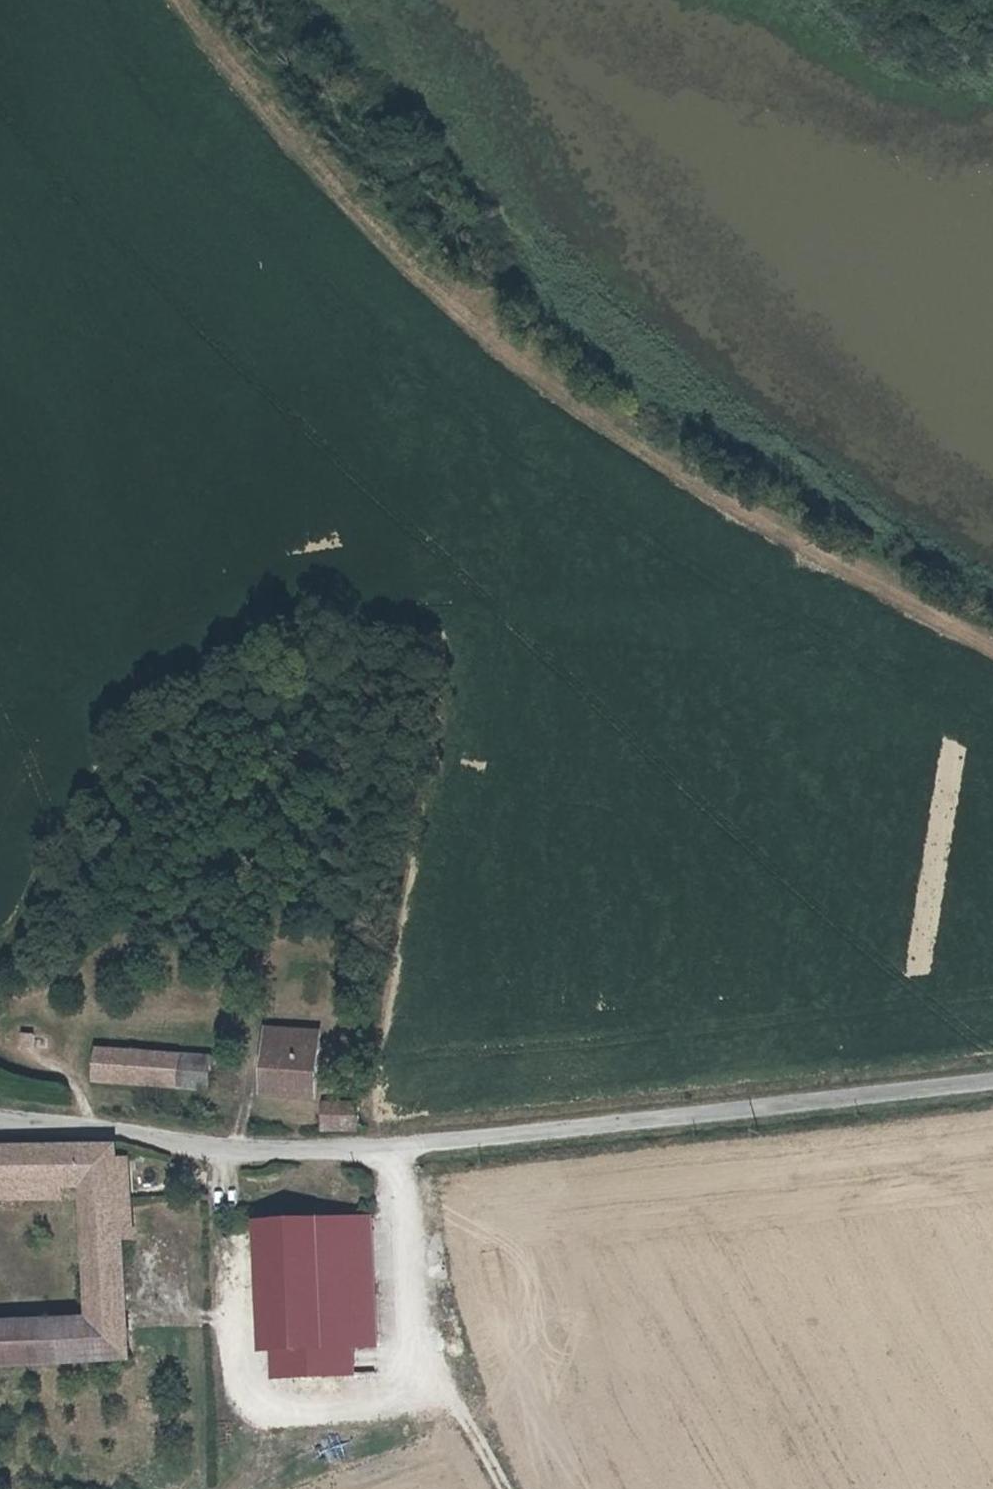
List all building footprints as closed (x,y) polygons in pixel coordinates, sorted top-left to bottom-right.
[(272,1049),(319,1052),(320,1028),(273,1027),(272,1049)] [(317,1100),(319,1052),(272,1049),(270,1099),(317,1100)] [(179,1075),(179,1059),(96,1056),(95,1095),(211,1098),(212,1075),(179,1075)] [(212,1060),(179,1059),(179,1075),(212,1075),(212,1060)] [(87,1212),(87,1219),(95,1321),(138,1317),(126,1159),(52,1162),(55,1199),(72,1199),(74,1212),(87,1212)] [(55,1199),(52,1162),(0,1164),(0,1201),(55,1199)] [(55,1199),(0,1201),(0,1223),(57,1220),(55,1199)] [(57,1220),(87,1219),(87,1212),(74,1212),(72,1199),(55,1199),(57,1220)] [(377,1220),(274,1228),(283,1386),(369,1382),(366,1350),(387,1350),(377,1220)] [(96,1333),(79,1334),(82,1373),(141,1372),(138,1317),(95,1321),(96,1333)] [(32,1375),(82,1373),(79,1334),(31,1336),(32,1375)] [(31,1336),(0,1336),(0,1376),(32,1375),(31,1336)]
